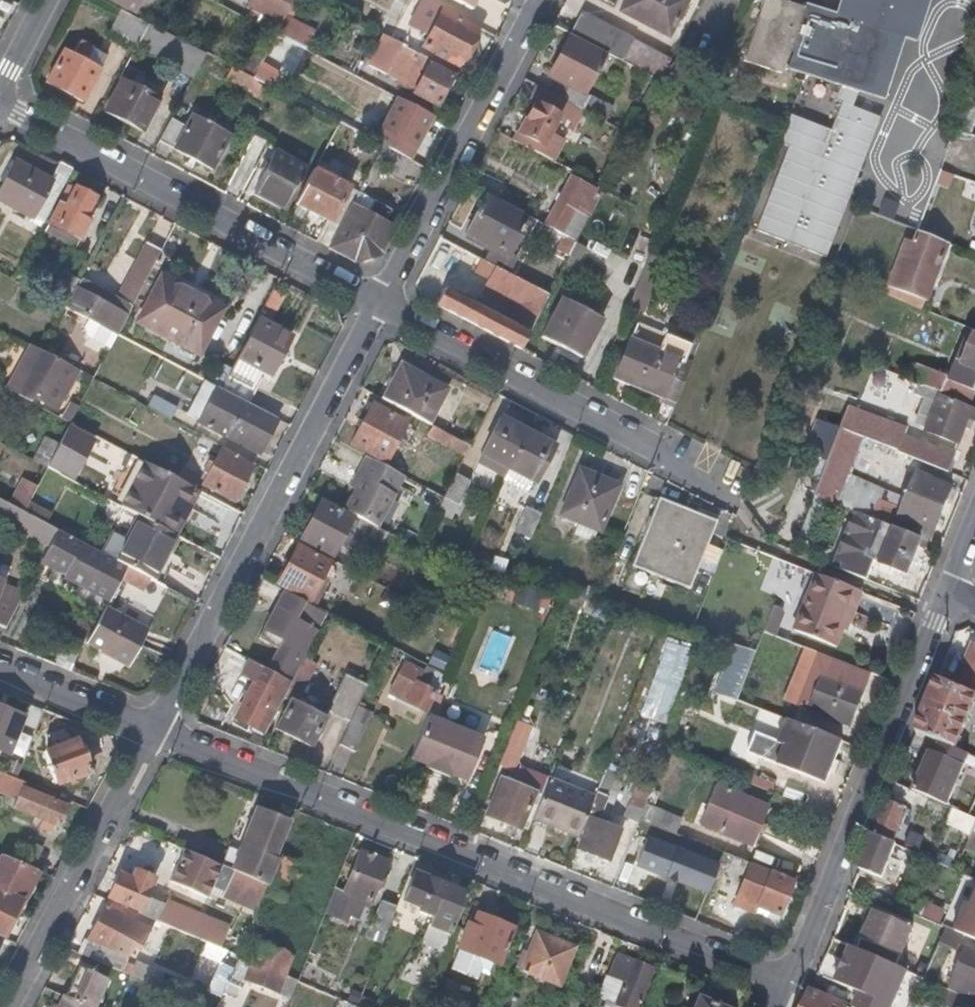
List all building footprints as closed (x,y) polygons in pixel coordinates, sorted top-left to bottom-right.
[(137,0),(112,0),(131,10),(137,0)] [(285,15),(293,0),(254,0),(250,7),(281,23),(285,15)] [(472,9),(477,0),(454,0),(472,9)] [(683,0),(626,0),(619,13),(665,36),(683,0)] [(787,126),(780,142),(789,145),(756,229),(827,257),(881,117),(853,106),(859,91),(885,100),(904,38),(917,43),(930,0),(840,0),(836,13),(804,4),(803,8),(781,1),(778,0),(761,0),(742,63),(782,75),(784,70),(842,87),(837,101),(845,103),(834,131),(792,113),(787,126)] [(148,22),(119,7),(107,32),(135,47),(137,44),(148,22)] [(463,60),(478,32),(442,13),(427,41),(463,60)] [(315,30),(285,15),(281,23),(277,32),(307,47),(315,30)] [(591,47),(600,52),(611,30),(582,15),(570,36),(591,47)] [(178,39),(148,22),(137,44),(167,60),(178,39)] [(605,55),(660,84),(662,78),(670,62),(611,30),(600,52),(605,55)] [(410,84),(424,55),(384,36),(370,64),(410,84)] [(205,53),(178,39),(167,60),(194,75),(205,53)] [(584,96),(605,55),(600,52),(591,47),(589,50),(569,39),(549,78),(559,83),(565,86),(559,99),(580,110),(586,97),(584,96)] [(82,102),(104,57),(75,42),(70,55),(61,51),(45,83),(82,102)] [(252,77),(262,57),(249,51),(239,71),(252,77)] [(670,62),(662,78),(678,87),(686,70),(670,62)] [(439,105),(453,76),(428,63),(413,92),(439,105)] [(269,86),(252,77),(239,71),(231,66),(224,79),(262,99),(269,86)] [(819,108),(824,84),(803,79),(797,103),(819,108)] [(140,133),(157,100),(122,81),(104,113),(140,133)] [(553,96),(559,99),(565,86),(559,83),(553,96)] [(542,90),(534,86),(526,103),(533,107),(542,90)] [(953,136),(974,138),(974,89),(970,89),(953,136)] [(558,153),(580,110),(559,99),(553,96),(542,90),(533,107),(519,134),(558,153)] [(410,160),(433,115),(398,97),(381,131),(370,125),(364,136),(383,146),(410,160)] [(609,109),(586,97),(580,110),(603,122),(609,109)] [(171,119),(159,142),(211,170),(231,131),(208,119),(206,124),(191,116),(185,126),(171,119)] [(519,134),(515,142),(554,162),(558,153),(519,134)] [(401,177),(410,160),(383,146),(375,163),(401,177)] [(262,176),(271,159),(261,154),(253,172),(262,176)] [(303,176),(271,159),(262,176),(254,192),(287,210),(297,191),(296,191),(303,176)] [(61,187),(14,163),(0,190),(0,203),(42,225),(61,187)] [(317,242),(330,249),(344,221),(336,216),(349,189),(314,170),(297,203),(328,220),(317,242)] [(563,237),(576,243),(604,189),(569,170),(540,225),(563,237)] [(935,183),(947,188),(952,176),(940,171),(935,183)] [(81,220),(92,201),(65,186),(42,231),(74,248),(87,223),(81,220)] [(383,251),(395,229),(386,224),(392,211),(360,192),(344,221),(330,249),(357,263),(383,251)] [(496,271),(501,258),(502,256),(498,253),(518,213),(498,202),(497,204),(484,197),(464,234),(489,248),(481,263),(496,271)] [(888,289),(924,303),(946,245),(940,242),(916,233),(911,245),(906,243),(888,289)] [(568,258),(576,243),(563,237),(555,251),(568,258)] [(568,258),(565,263),(581,272),(592,251),(576,243),(568,258)] [(117,335),(160,254),(145,246),(116,300),(80,279),(65,307),(82,316),(87,319),(117,335)] [(496,271),(514,281),(521,268),(501,258),(496,271)] [(438,307),(520,351),(547,299),(514,281),(496,271),(481,263),(480,262),(474,274),(488,282),(481,296),(501,306),(505,300),(522,307),(512,328),(480,312),(484,305),(463,294),(460,301),(445,292),(438,307)] [(62,302),(76,277),(62,270),(49,295),(62,302)] [(184,351),(209,304),(160,278),(135,325),(184,351)] [(892,299),(921,311),(924,303),(888,289),(885,296),(892,299)] [(279,303),(269,298),(262,310),(272,316),(279,303)] [(581,361),(601,322),(562,300),(541,340),(581,361)] [(221,310),(209,304),(184,351),(180,358),(194,365),(221,310)] [(87,339),(109,350),(117,335),(87,319),(85,325),(87,339)] [(220,388),(253,405),(268,374),(271,375),(291,337),(257,319),(220,388)] [(663,397),(677,402),(701,341),(692,339),(689,347),(633,327),(614,379),(661,398),(663,397)] [(971,406),(974,395),(974,338),(968,336),(951,380),(917,367),(911,381),(917,384),(942,394),(971,406)] [(53,407),(73,369),(59,361),(38,351),(30,366),(39,371),(23,400),(30,403),(33,397),(53,407)] [(15,395),(23,400),(39,371),(30,366),(15,395)] [(401,366),(382,401),(408,415),(429,425),(448,390),(401,366)] [(259,453),(278,418),(253,405),(220,388),(203,379),(184,414),(259,453)] [(940,398),(942,394),(917,384),(913,393),(925,398),(918,414),(931,420),(940,398)] [(940,398),(931,420),(926,432),(960,446),(966,431),(969,421),(974,423),(974,411),(940,398)] [(428,438),(432,427),(429,425),(408,415),(404,424),(366,405),(346,443),(385,464),(393,448),(400,451),(412,429),(428,438)] [(864,438),(896,451),(905,428),(852,407),(843,429),(864,438)] [(801,447),(831,460),(843,429),(813,416),(801,447)] [(508,470),(527,434),(500,420),(482,456),(508,470)] [(974,426),(974,423),(969,421),(966,431),(972,433),(974,426)] [(58,447),(47,468),(73,481),(96,437),(70,424),(58,447)] [(465,457),(470,447),(432,427),(428,438),(465,457)] [(815,498),(836,507),(864,438),(843,429),(831,460),(815,498)] [(222,451),(223,447),(200,434),(197,442),(219,454),(212,468),(207,465),(201,477),(205,479),(203,485),(234,501),(253,467),(222,451)] [(554,448),(527,434),(508,470),(535,485),(554,448)] [(896,451),(949,471),(954,458),(902,437),(896,451)] [(32,461),(47,468),(58,447),(42,439),(32,461)] [(356,491),(346,511),(354,516),(367,523),(378,528),(404,478),(367,458),(358,475),(363,478),(356,491)] [(195,512),(204,493),(187,485),(177,479),(149,465),(126,510),(135,515),(175,535),(188,508),(195,512)] [(177,479),(187,485),(193,475),(182,469),(177,479)] [(599,535),(617,491),(578,474),(559,519),(599,535)] [(922,540),(931,543),(952,488),(916,474),(894,529),(922,540)] [(351,489),(356,491),(363,478),(358,475),(351,489)] [(455,476),(443,499),(456,506),(468,483),(455,476)] [(8,503),(23,511),(34,490),(19,482),(8,503)] [(691,588),(716,522),(659,500),(634,567),(691,588)] [(47,546),(56,530),(23,512),(0,501),(0,522),(47,546)] [(367,523),(354,516),(352,519),(321,502),(301,541),(332,558),(342,541),(347,544),(356,529),(363,532),(367,523)] [(516,536),(532,542),(542,517),(527,511),(516,536)] [(835,566),(867,579),(873,564),(875,556),(887,562),(911,572),(922,540),(894,529),(854,513),(835,566)] [(164,567),(180,538),(175,535),(135,515),(112,560),(125,566),(157,583),(164,567)] [(109,601),(119,580),(125,566),(112,560),(56,530),(47,546),(39,562),(62,573),(61,576),(109,601)] [(323,588),(332,569),(328,567),(329,564),(297,548),(282,576),(277,585),(309,602),(318,585),(323,588)] [(467,564),(479,568),(483,557),(470,554),(467,564)] [(158,601),(165,587),(161,585),(157,583),(125,566),(119,580),(158,601)] [(157,583),(161,585),(168,569),(164,567),(157,583)] [(835,647),(841,630),(856,591),(817,575),(795,631),(835,647)] [(846,632),(862,593),(856,591),(841,630),(846,632)] [(304,603),(283,592),(275,608),(296,619),(304,603)] [(4,630),(18,604),(0,597),(0,628),(4,630)] [(106,606),(87,641),(129,663),(148,628),(106,606)] [(764,633),(774,637),(784,611),(774,607),(764,633)] [(307,655),(318,633),(306,628),(306,629),(302,627),(304,623),(296,619),(275,608),(258,641),(277,651),(270,668),(288,677),(300,652),(307,655)] [(664,726),(691,653),(666,644),(639,716),(664,726)] [(974,646),(957,686),(974,694),(974,646)] [(293,680),(303,661),(307,655),(300,652),(288,677),(293,680)] [(849,725),(868,674),(830,659),(811,709),(823,714),(821,720),(838,727),(840,722),(849,725)] [(233,719),(264,735),(282,701),(291,685),(246,661),(238,675),(252,683),(233,719)] [(291,685),(282,701),(290,705),(276,733),(311,749),(325,721),(296,706),(316,667),(303,661),(293,680),(291,685)] [(435,692),(438,693),(445,677),(423,666),(419,674),(401,665),(387,695),(425,712),(435,692)] [(957,686),(939,678),(917,732),(939,742),(957,750),(974,705),(974,694),(957,686)] [(360,699),(339,745),(355,753),(376,707),(360,699)] [(21,713),(0,705),(0,728),(13,733),(21,713)] [(423,731),(484,756),(491,739),(430,714),(423,731)] [(826,783),(843,741),(792,721),(784,743),(759,734),(752,754),(826,783)] [(423,731),(413,756),(428,762),(427,764),(458,777),(459,775),(475,780),(484,756),(423,731)] [(79,746),(76,736),(41,750),(55,783),(88,769),(86,762),(87,761),(80,746),(79,746)] [(499,763),(497,768),(508,772),(521,740),(510,736),(499,763)] [(914,791),(947,806),(968,755),(957,750),(939,742),(935,754),(930,752),(914,791)] [(529,826),(532,819),(548,782),(518,769),(512,784),(501,780),(486,816),(520,830),(523,823),(529,826)] [(603,778),(613,782),(615,783),(619,776),(606,771),(603,778)] [(746,783),(771,793),(774,785),(748,775),(746,783)] [(532,819),(578,838),(587,817),(595,797),(549,778),(548,782),(532,819)] [(596,795),(606,799),(613,782),(603,778),(596,795)] [(779,796),(813,809),(819,793),(785,781),(779,796)] [(749,847),(750,842),(760,819),(765,805),(713,784),(697,826),(749,847)] [(59,824),(66,803),(19,785),(12,806),(59,824)] [(624,817),(638,824),(639,821),(645,805),(651,790),(640,785),(632,805),(629,804),(624,817)] [(595,797),(587,817),(598,821),(606,799),(596,795),(595,797)] [(889,801),(876,835),(896,844),(909,809),(889,801)] [(639,821),(675,835),(680,819),(645,805),(639,821)] [(268,886),(273,873),(267,872),(287,819),(256,807),(231,870),(268,886)] [(973,831),(974,824),(974,818),(970,815),(957,810),(953,823),(973,831)] [(760,819),(750,842),(756,845),(765,822),(760,819)] [(608,863),(620,836),(588,823),(578,851),(608,863)] [(650,834),(635,866),(702,895),(716,863),(650,834)] [(876,835),(862,868),(884,878),(897,844),(896,844),(876,835)] [(257,913),(266,890),(268,886),(231,870),(185,849),(171,881),(207,897),(212,886),(225,892),(222,898),(257,913)] [(344,891),(335,887),(325,911),(340,918),(343,912),(357,917),(361,905),(364,907),(383,860),(360,851),(344,891)] [(36,869),(0,854),(0,937),(0,938),(36,869)] [(778,914),(791,879),(751,864),(734,904),(753,912),(755,905),(768,910),(778,914)] [(139,910),(138,913),(156,921),(164,904),(146,896),(153,878),(135,870),(132,879),(119,873),(109,897),(139,910)] [(403,897),(399,895),(396,903),(407,908),(410,900),(434,911),(445,885),(413,872),(403,897)] [(974,940),(974,878),(968,875),(945,926),(947,927),(964,935),(974,940)] [(467,895),(445,885),(434,911),(428,923),(451,933),(467,895)] [(164,904),(156,921),(197,938),(218,948),(228,925),(165,899),(164,904)] [(138,913),(106,900),(86,945),(126,962),(128,957),(125,955),(136,931),(152,939),(160,922),(156,921),(138,913)] [(387,923),(395,904),(383,900),(373,924),(369,925),(365,937),(379,943),(387,923)] [(407,908),(396,903),(395,904),(387,923),(403,928),(408,913),(405,911),(407,908)] [(766,917),(768,910),(755,905),(753,912),(766,917)] [(869,924),(874,910),(868,908),(863,921),(869,924)] [(915,927),(874,910),(869,924),(863,939),(905,956),(915,927)] [(497,963),(511,928),(477,914),(472,925),(466,922),(456,946),(497,963)] [(941,942),(947,927),(945,926),(940,924),(935,939),(941,942)] [(959,945),(964,935),(947,927),(941,942),(957,949),(959,945)] [(556,987),(572,946),(536,932),(519,972),(556,987)] [(240,954),(244,943),(228,936),(222,949),(239,957),(240,954)] [(239,957),(222,949),(218,948),(197,938),(191,951),(194,952),(192,958),(197,960),(199,954),(221,964),(212,983),(195,976),(192,986),(219,997),(220,996),(227,980),(239,957)] [(253,959),(286,973),(292,957),(260,943),(253,959)] [(126,962),(86,945),(81,954),(129,975),(134,965),(126,962)] [(850,945),(834,982),(860,993),(853,1006),(894,1006),(910,970),(850,945)] [(959,945),(957,949),(946,977),(974,990),(974,952),(959,945)] [(289,998),(297,979),(286,973),(253,959),(240,954),(239,957),(227,980),(232,982),(242,987),(245,979),(289,998)] [(655,969),(621,954),(611,977),(614,977),(611,986),(621,990),(616,1005),(608,1002),(606,1006),(639,1006),(655,969)] [(106,977),(78,965),(66,995),(62,993),(56,1006),(94,1006),(92,1006),(106,977)] [(226,998),(232,982),(227,980),(220,996),(226,998)] [(804,1006),(848,1006),(811,990),(804,1006)] [(956,992),(950,1006),(953,1006),(974,1006),(974,1000),(956,992)] [(340,997),(336,1006),(358,1006),(359,1005),(354,1003),(340,997)] [(704,997),(700,1006),(726,1006),(704,997)]
